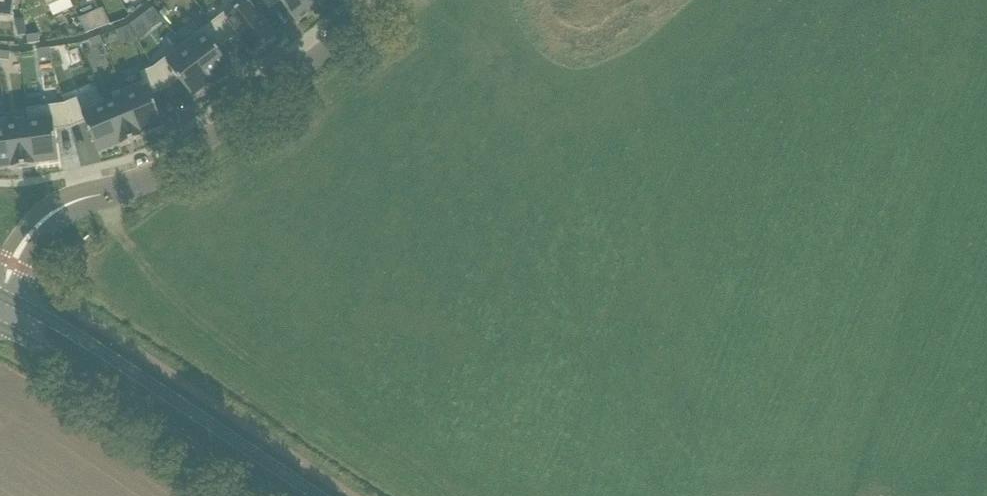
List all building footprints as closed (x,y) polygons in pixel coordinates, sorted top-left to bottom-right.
[(12,18),(14,0),(0,0),(0,16),(12,18)] [(212,23),(227,43),(237,35),(254,57),(259,53),(261,55),(273,45),(272,43),(277,40),(270,30),(271,29),(262,17),(260,18),(246,0),(242,0),(212,23)] [(269,10),(280,2),(296,22),(297,24),(317,9),(315,6),(314,6),(309,0),(262,0),(269,10)] [(104,8),(79,19),(86,35),(111,25),(104,8)] [(140,18),(130,26),(138,41),(150,31),(140,18)] [(24,19),(16,20),(18,36),(27,34),(24,19)] [(212,23),(183,46),(213,84),(212,85),(214,88),(215,87),(234,73),(231,69),(217,51),(227,43),(212,23)] [(39,35),(27,36),(28,45),(40,43),(39,35)] [(101,37),(89,41),(92,49),(104,44),(101,37)] [(183,46),(154,68),(166,89),(168,88),(172,85),(179,80),(194,99),(212,85),(213,84),(183,46)] [(50,48),(38,50),(40,58),(52,57),(50,48)] [(10,61),(11,53),(0,52),(0,60),(10,61)] [(123,91),(124,95),(126,98),(142,137),(143,136),(165,127),(151,96),(166,89),(154,68),(141,74),(142,77),(144,82),(123,91)] [(106,107),(105,107),(121,145),(120,146),(121,148),(122,147),(143,138),(144,138),(144,137),(143,136),(142,137),(126,98),(106,107)] [(78,99),(64,104),(71,128),(86,122),(99,155),(120,146),(121,145),(105,107),(106,107),(103,99),(102,100),(83,108),(82,108),(78,99)] [(28,109),(27,109),(28,117),(29,124),(30,124),(35,165),(36,165),(59,162),(59,158),(55,130),(71,128),(64,104),(57,105),(28,109)] [(0,120),(0,170),(8,169),(12,168),(13,168),(7,127),(8,127),(7,119),(6,119),(0,120)] [(8,127),(7,127),(13,168),(12,168),(12,170),(13,170),(36,167),(37,167),(36,165),(35,165),(30,124),(29,124),(8,127)]
